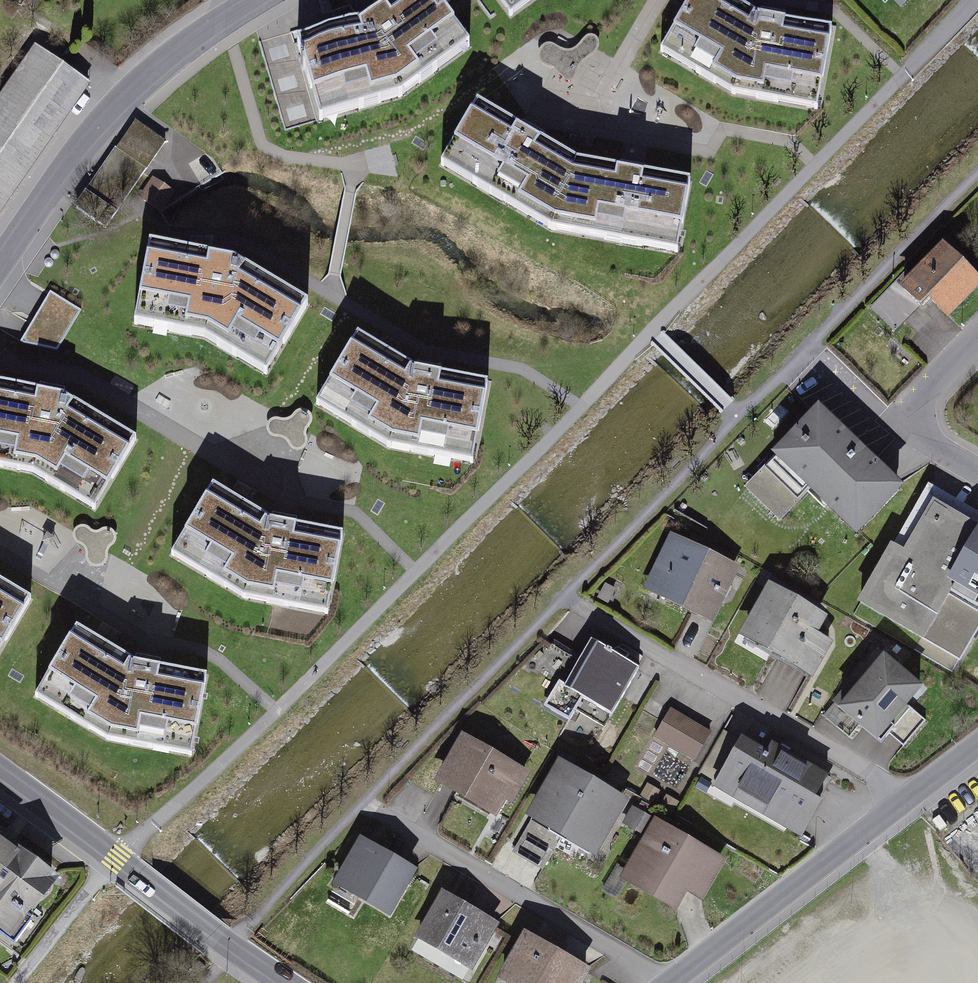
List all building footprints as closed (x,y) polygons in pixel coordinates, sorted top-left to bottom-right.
[(403,98),(426,80),(469,46),(458,34),(437,6),(433,0),(398,0),(365,25),(301,47),(310,81),(318,110),(319,120),(360,109),(403,98)] [(506,10),(518,0),(500,0),(506,10)] [(732,0),(692,0),(687,9),(678,31),(659,53),(689,69),(736,94),(766,100),(818,109),(824,88),(828,53),(831,30),(763,18),(732,0)] [(907,15),(921,0),(891,0),(907,15)] [(36,43),(0,95),(0,211),(90,81),(36,43)] [(505,202),(553,230),(625,243),(679,252),(683,228),(689,193),(691,183),(632,172),(578,162),(529,133),(477,102),(474,107),(448,155),(442,165),(472,183),(505,202)] [(236,254),(148,235),(147,248),(140,287),(134,317),(162,321),(187,324),(203,327),(224,338),(246,352),(266,361),(280,340),(301,306),(306,296),(236,254)] [(932,300),(950,318),(977,289),(977,275),(945,243),(910,280),(902,288),(924,308),(932,300)] [(81,310),(50,290),(20,340),(59,348),(81,310)] [(356,390),(345,402),(371,417),(381,424),(414,444),(442,457),(466,459),(491,460),(502,439),(509,417),(509,393),(463,385),(392,347),(379,360),(356,390)] [(0,385),(0,467),(2,468),(33,474),(73,495),(88,504),(96,510),(105,495),(117,473),(138,437),(71,398),(0,385)] [(897,489),(818,412),(745,487),(779,520),(811,487),(856,532),(897,489)] [(182,539),(174,554),(196,568),(237,593),(243,597),(259,600),(301,608),(328,613),(331,594),(333,580),(341,536),(270,519),(212,487),(192,521),(182,539)] [(866,605),(959,657),(977,622),(977,529),(925,499),(866,605)] [(730,566),(674,540),(651,588),(708,614),(730,566)] [(10,637),(30,600),(0,582),(0,653),(10,637)] [(825,623),(775,592),(749,636),(810,673),(828,643),(817,637),(825,623)] [(40,689),(37,694),(62,710),(90,727),(109,739),(141,745),(172,752),(193,756),(196,737),(200,715),(206,676),(140,665),(76,627),(53,666),(40,689)] [(596,639),(569,681),(563,677),(547,702),(570,716),(586,692),(613,709),(640,667),(596,639)] [(880,744),(924,694),(886,662),(842,711),(880,744)] [(709,732),(672,711),(656,738),(693,759),(709,732)] [(526,770),(464,738),(442,781),(496,809),(503,795),(511,799),(526,770)] [(767,754),(742,740),(717,782),(797,829),(828,777),(773,745),(767,754)] [(617,803),(560,771),(535,816),(539,819),(563,833),(592,848),(617,803)] [(653,803),(660,790),(646,782),(638,795),(653,803)] [(680,801),(666,793),(658,807),(672,815),(680,801)] [(649,814),(631,805),(621,824),(639,833),(649,814)] [(563,833),(539,819),(523,846),(548,860),(563,833)] [(716,862),(658,830),(630,880),(629,881),(635,885),(675,908),(684,892),(695,898),(716,862)] [(0,839),(0,935),(23,952),(69,890),(0,839)] [(388,914),(413,872),(363,843),(339,885),(388,914)] [(616,900),(635,885),(629,881),(630,880),(611,872),(600,890),(616,900)] [(470,966),(493,926),(445,897),(421,937),(470,966)] [(528,938),(504,979),(512,982),(577,982),(585,970),(528,938)]
